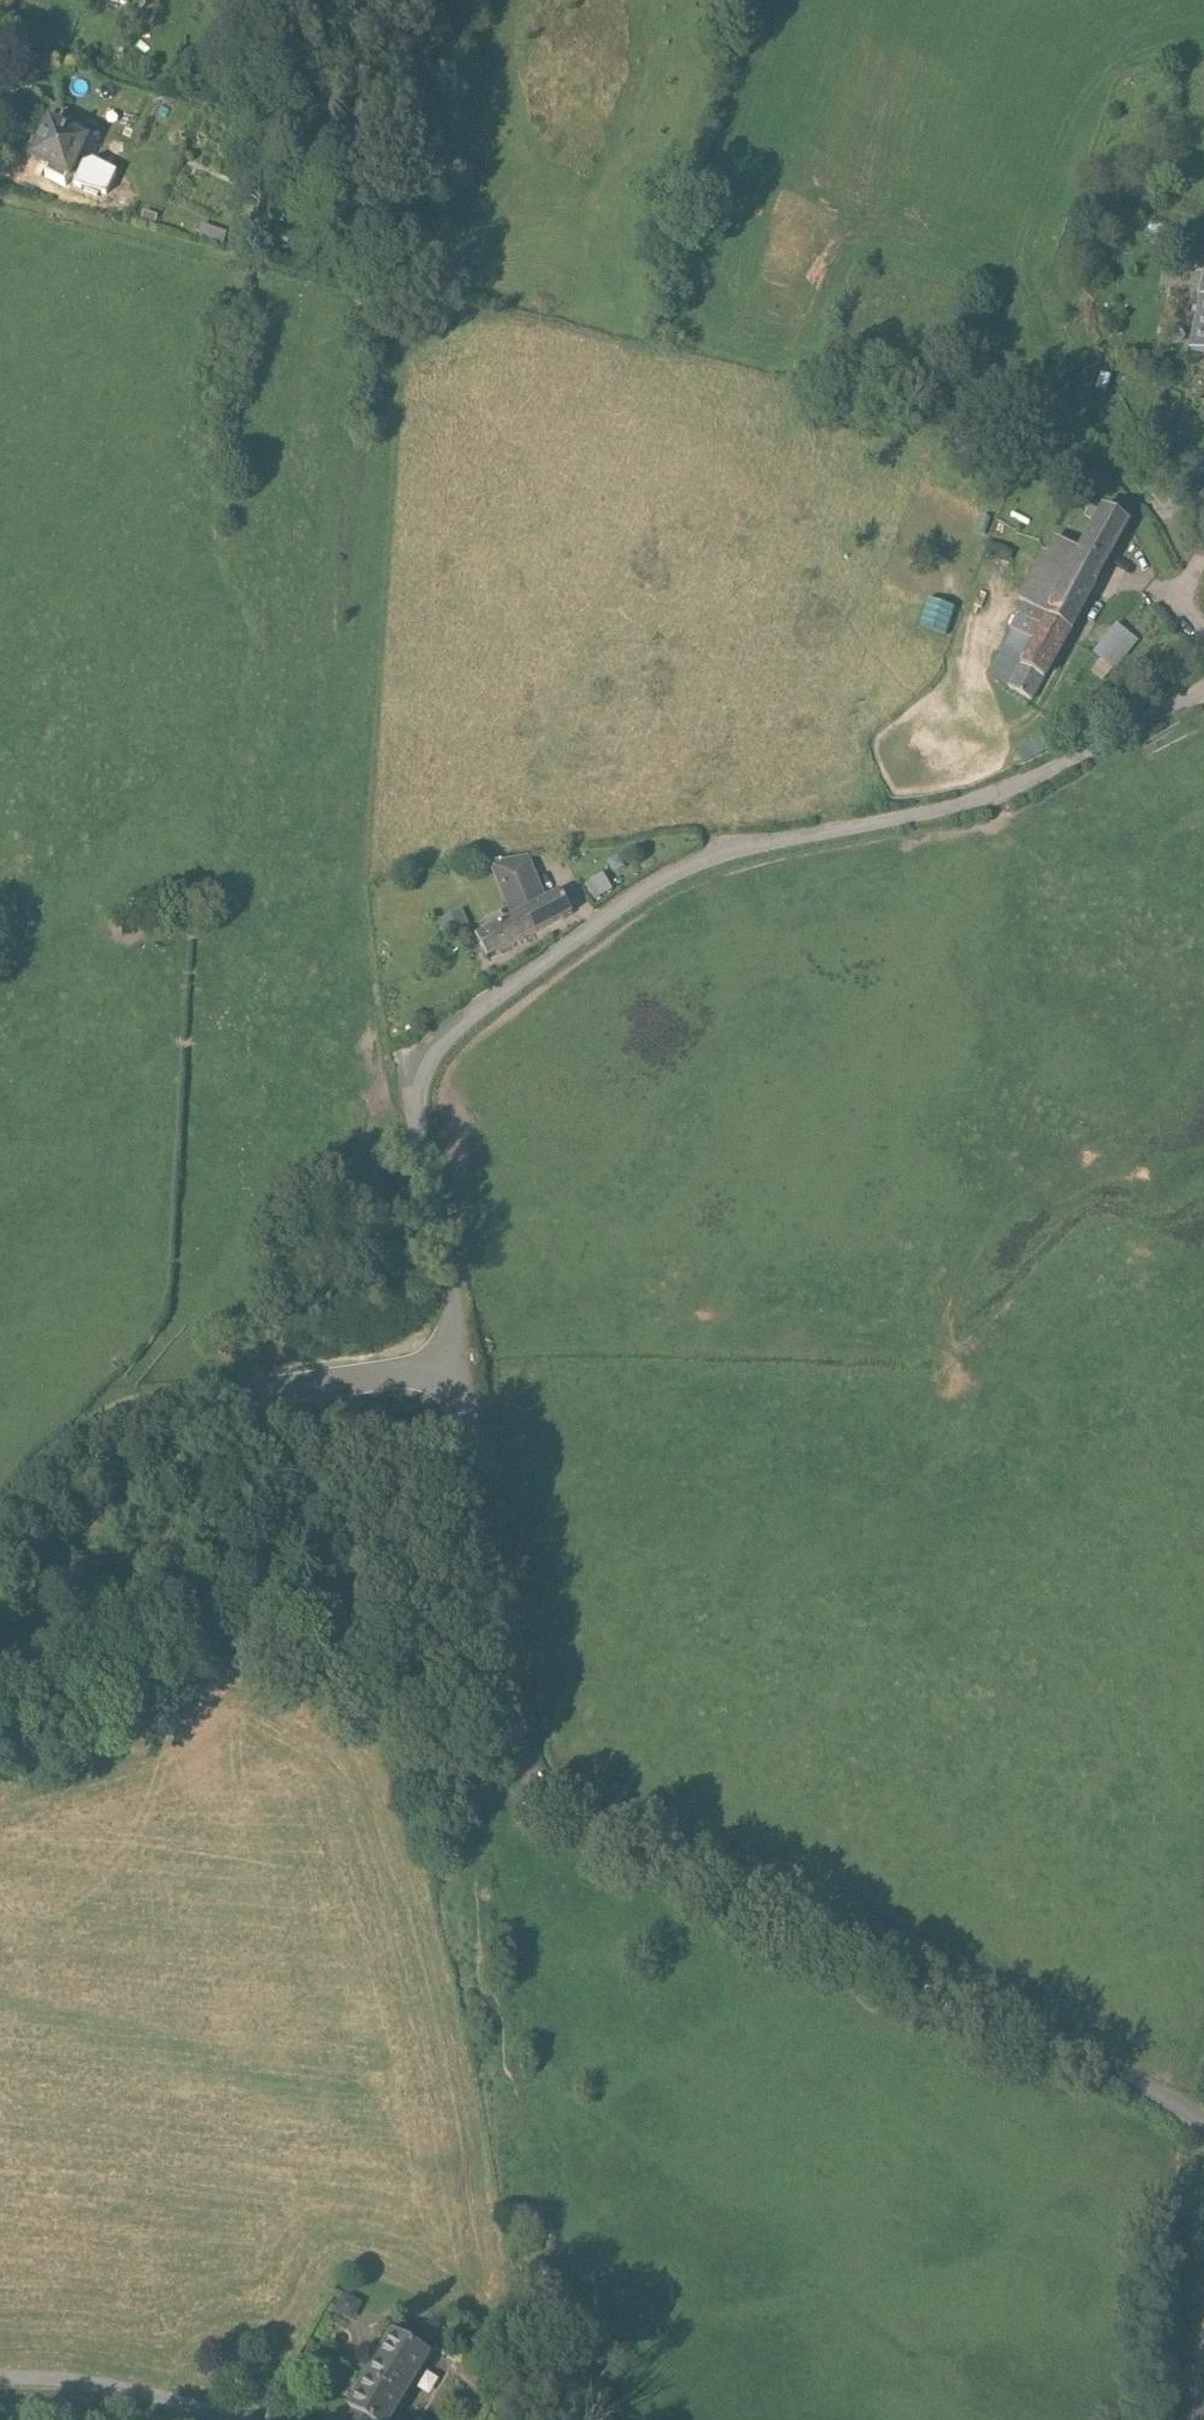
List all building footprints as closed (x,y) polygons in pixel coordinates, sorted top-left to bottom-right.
[(86,138),(50,122),(33,158),(62,171),(59,178),(67,181),(106,191),(115,171),(93,160),(80,165),(75,163),(86,138)] [(1197,254),(1179,360),(1203,364),(1203,255),(1197,254)] [(1077,552),(1054,539),(1046,555),(1042,553),(1016,602),(1024,606),(1010,633),(1012,634),(1000,656),(1000,657),(988,679),(1032,704),(1130,524),(1101,509),(1077,552)] [(1139,643),(1117,627),(1094,658),(1116,674),(1139,643)] [(501,929),(527,949),(564,926),(549,901),(538,907),(522,867),(480,874),(501,929)] [(582,893),(592,914),(613,904),(602,882),(582,893)] [(456,918),(433,927),(441,946),(463,937),(456,918)] [(527,949),(501,929),(466,948),(481,977),(527,949)] [(389,2330),(334,2419),(392,2419),(432,2356),(389,2330)]
